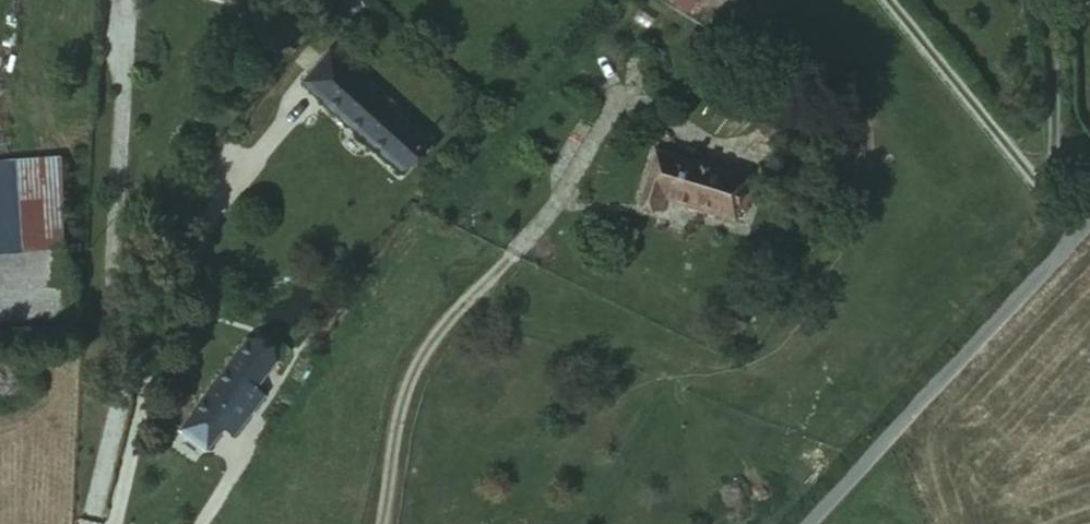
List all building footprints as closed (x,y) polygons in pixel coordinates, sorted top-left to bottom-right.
[(684,16),(699,0),(668,0),(667,1),(684,16)] [(424,145),(327,56),(303,85),(400,171),(424,145)] [(783,111),(762,130),(775,144),(796,125),(783,111)] [(672,196),(743,219),(755,182),(656,148),(638,204),(666,214),(672,196)] [(70,293),(70,285),(70,276),(67,265),(57,244),(53,158),(0,161),(0,313),(70,307),(70,293)] [(269,367),(245,347),(174,431),(198,451),(217,429),(227,437),(258,401),(247,392),(269,367)]
